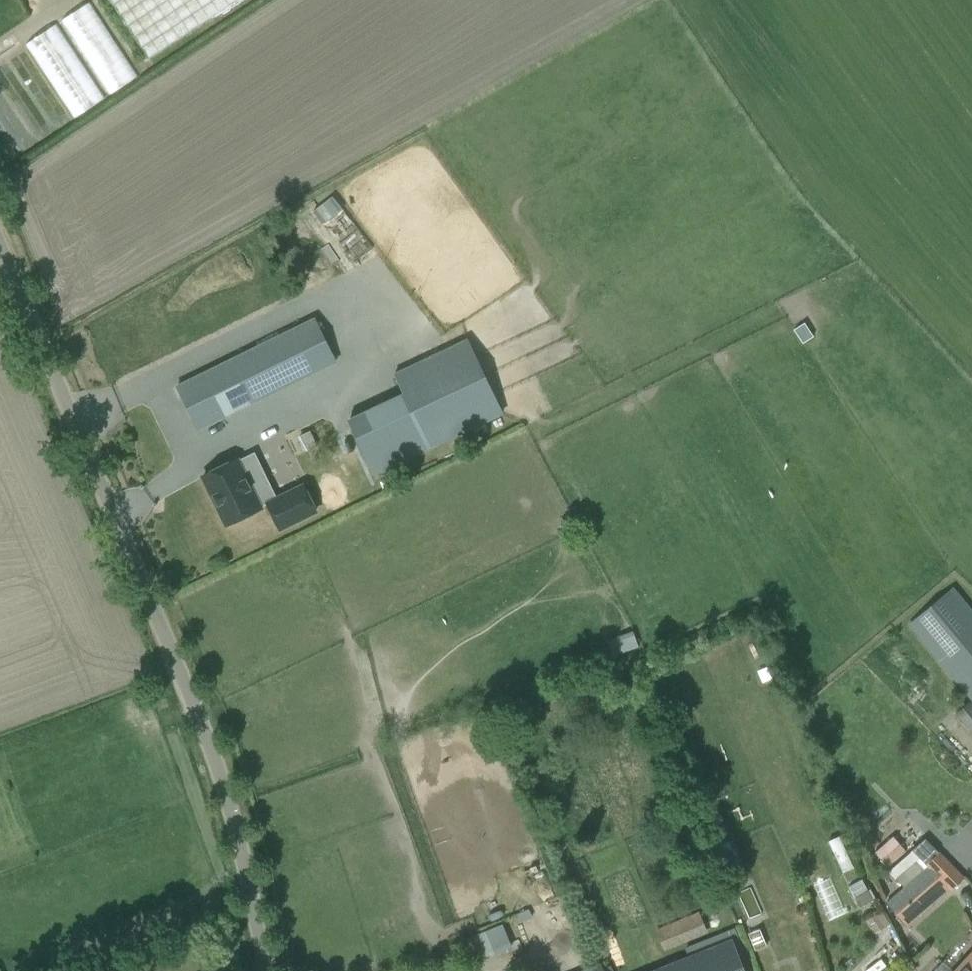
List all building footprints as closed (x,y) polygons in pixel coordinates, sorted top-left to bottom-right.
[(148,59),(238,0),(109,0),(148,59)] [(62,21),(26,41),(71,117),(135,79),(89,2),(60,18),(62,21)] [(0,65),(0,124),(20,153),(54,130),(15,72),(28,64),(20,51),(0,65)] [(355,261),(375,246),(334,194),(306,216),(338,257),(347,251),(355,261)] [(177,386),(198,429),(335,362),(314,319),(177,386)] [(804,323),(794,330),(802,343),(812,336),(804,323)] [(346,420),(374,475),(429,448),(502,414),(467,340),(394,374),(402,392),(346,420)] [(202,476),(226,525),(260,508),(237,460),(202,476)] [(303,486),(267,504),(279,529),(315,511),(303,486)] [(955,713),(971,734),(971,611),(953,588),(909,625),(971,699),(955,713)] [(769,667),(758,672),(763,684),(774,679),(769,667)] [(721,827),(711,831),(715,838),(724,834),(721,827)] [(962,877),(925,838),(912,850),(926,866),(886,902),(906,925),(962,877)] [(752,886),(738,891),(748,917),(761,912),(752,886)] [(881,912),(867,921),(874,933),(889,925),(881,912)] [(676,920),(655,929),(663,950),(685,942),(676,920)] [(755,949),(767,945),(761,928),(749,932),(755,949)] [(465,939),(475,962),(495,954),(485,931),(465,939)] [(732,938),(649,970),(746,970),(732,938)] [(900,940),(877,960),(883,968),(907,948),(900,940)] [(954,970),(971,970),(971,952),(954,970)]
